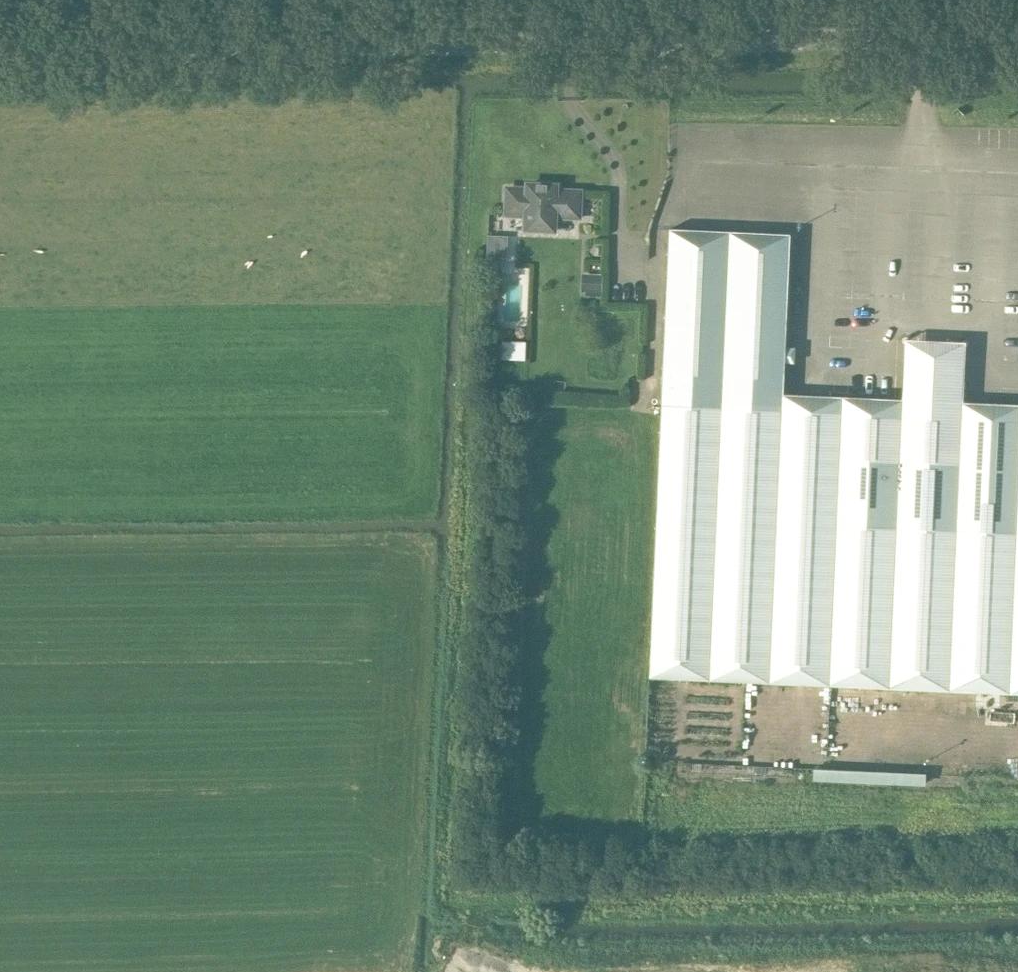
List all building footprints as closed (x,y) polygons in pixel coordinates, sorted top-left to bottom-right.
[(555,232),(556,217),(580,218),(581,193),(557,191),(557,187),(529,185),(528,190),(508,189),(507,215),(527,216),(527,230),(555,232)] [(663,390),(784,395),(791,235),(670,230),(663,390)] [(509,255),(509,237),(488,237),(487,258),(504,259),(504,255),(509,255)] [(602,296),(603,275),(582,273),(580,292),(585,292),(585,295),(602,296)] [(526,360),(527,342),(502,341),(502,360),(526,360)] [(904,352),(902,402),(962,404),(964,354),(904,352)] [(784,395),(663,390),(650,679),(1017,695),(1017,406),(962,404),(902,402),(796,396),(784,395)] [(840,781),(934,785),(934,765),(893,764),(893,772),(841,770),(840,781)]
